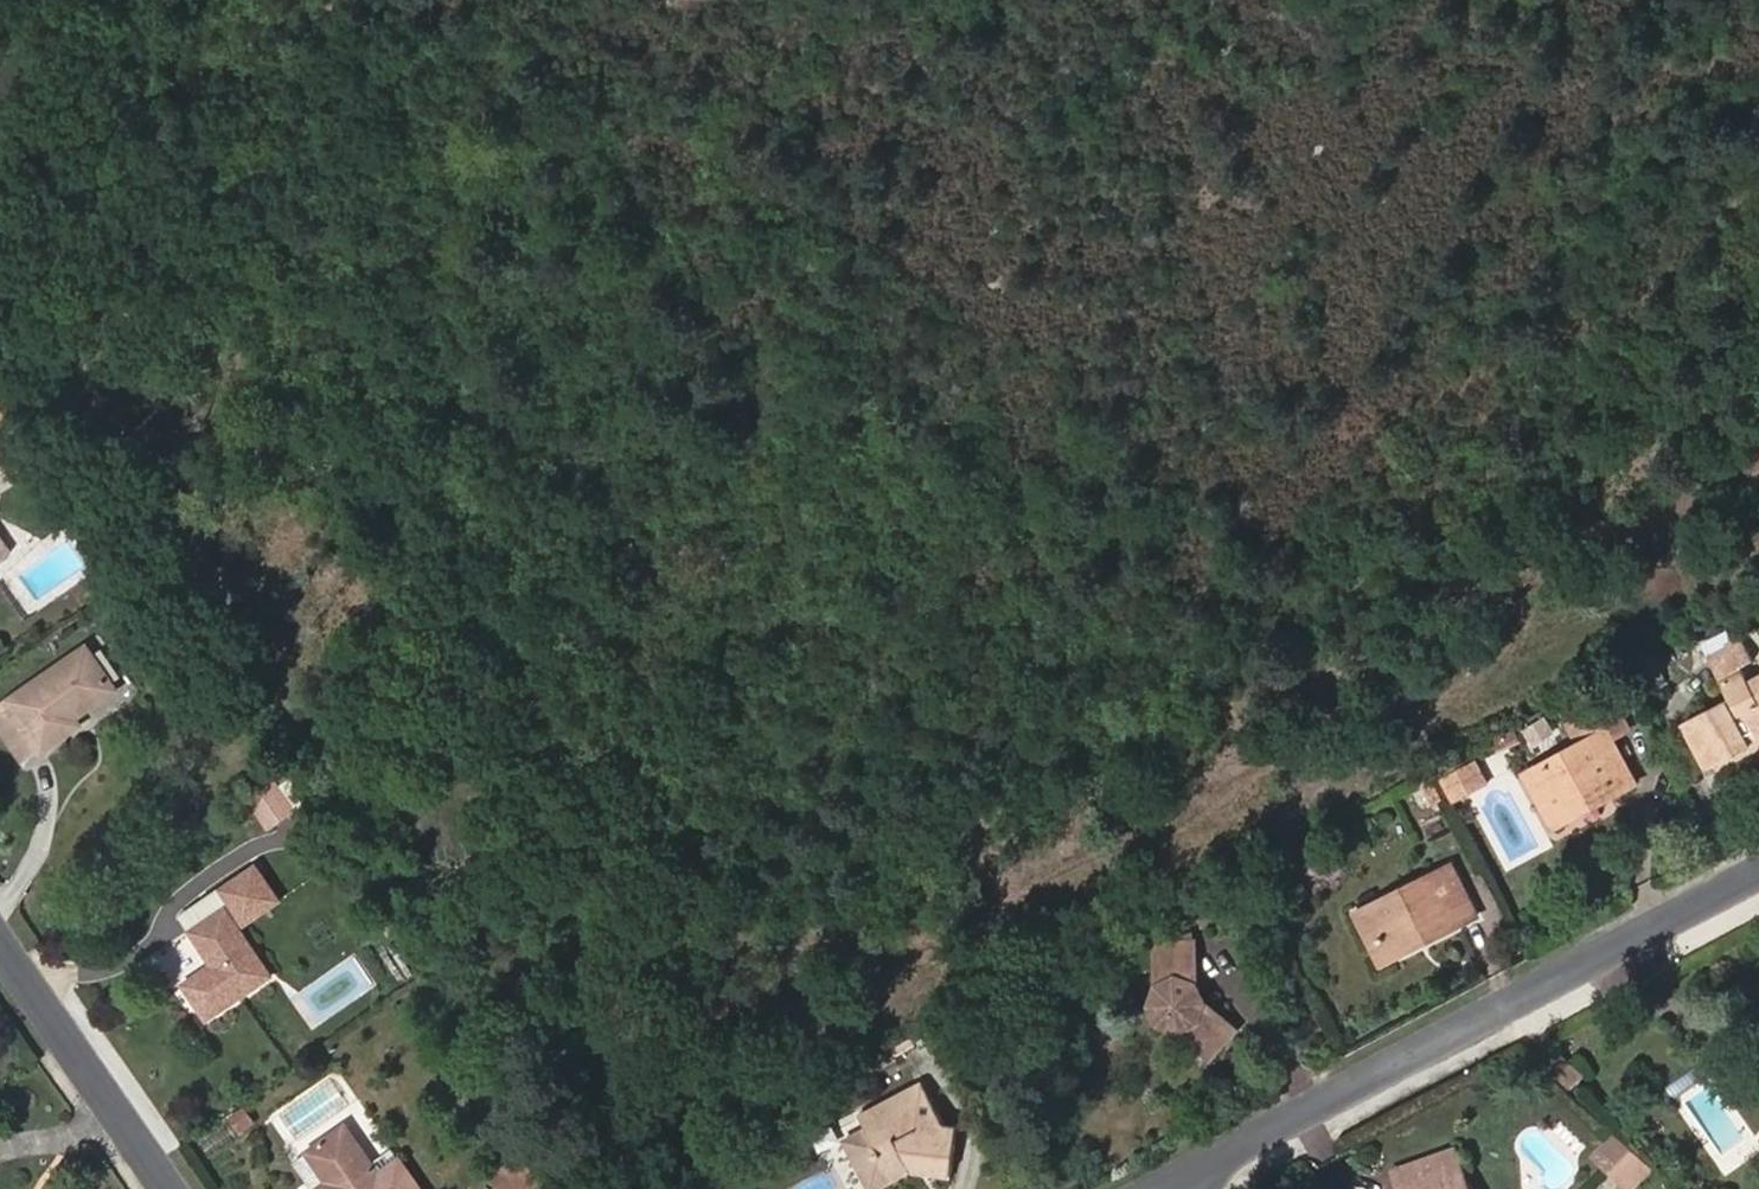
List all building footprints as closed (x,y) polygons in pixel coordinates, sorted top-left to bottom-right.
[(5,558),(9,552),(0,539),(0,561),(5,558)] [(1751,738),(1758,734),(1758,674),(1752,678),(1745,666),(1757,659),(1746,637),(1710,655),(1733,697),(1692,719),(1715,764),(1753,745),(1751,738)] [(81,726),(76,718),(116,690),(88,647),(0,706),(0,728),(22,761),(42,747),(45,751),(81,726)] [(1611,797),(1636,784),(1611,737),(1629,729),(1616,703),(1574,724),(1585,746),(1537,769),(1559,815),(1607,790),(1611,797)] [(1756,747),(1758,746),(1758,734),(1751,738),(1753,745),(1756,747)] [(297,807),(308,800),(292,778),(281,784),(297,807)] [(247,799),(267,829),(298,809),(297,807),(281,784),(278,779),(247,799)] [(1380,965),(1477,917),(1451,866),(1354,913),(1380,965)] [(208,1020),(270,976),(237,928),(278,900),(256,867),(214,896),(224,911),(192,933),(212,966),(183,985),(208,1020)] [(182,918),(192,933),(224,911),(214,896),(182,918)] [(1209,1002),(1198,981),(1197,939),(1152,941),(1155,982),(1148,1007),(1158,1027),(1180,1034),(1210,1063),(1240,1030),(1209,1002)] [(1543,1064),(1559,1077),(1575,1061),(1560,1046),(1543,1064)] [(945,1125),(923,1082),(859,1116),(867,1130),(845,1141),(870,1188),(875,1188),(909,1170),(951,1175),(959,1126),(945,1125)] [(240,1129),(254,1121),(246,1106),(232,1115),(240,1129)] [(373,1166),(347,1127),(309,1153),(330,1183),(321,1188),(419,1188),(404,1166),(382,1180),(373,1166)] [(1614,1130),(1592,1154),(1613,1175),(1636,1151),(1614,1130)] [(1457,1148),(1393,1171),(1400,1188),(1472,1188),(1457,1148)] [(1613,1175),(1626,1188),(1649,1163),(1636,1151),(1613,1175)] [(404,1166),(394,1152),(373,1166),(382,1180),(404,1166)] [(525,1158),(495,1178),(502,1188),(546,1188),(525,1158)]
